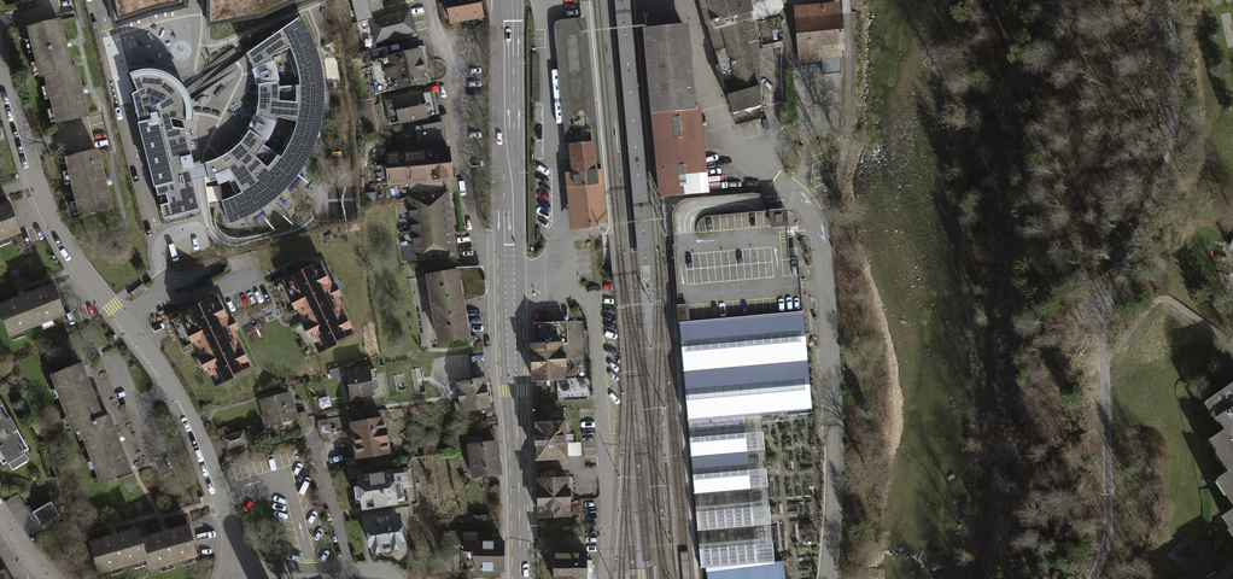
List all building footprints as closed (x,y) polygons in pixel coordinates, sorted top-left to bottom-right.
[(186,7),(183,0),(109,0),(115,27),(151,15),(186,7)] [(208,26),(261,17),(298,0),(208,0),(208,26)] [(357,22),(369,20),(377,17),(373,0),(368,1),(368,0),(351,0),(357,22)] [(451,26),(486,21),(482,0),(447,0),(451,26)] [(638,269),(653,268),(629,0),(614,0),(638,269)] [(705,31),(708,31),(732,118),(762,110),(759,43),(753,22),(752,18),(753,18),(751,8),(775,0),(696,0),(705,31)] [(782,0),(775,0),(751,8),(753,18),(752,18),(753,22),(785,13),(782,0)] [(836,4),(794,7),(798,65),(829,63),(829,60),(836,59),(836,53),(846,52),(843,13),(836,4)] [(377,17),(369,20),(375,44),(416,33),(410,9),(377,17)] [(586,17),(553,20),(566,147),(571,146),(593,144),(594,161),(598,160),(599,169),(601,169),(586,17)] [(308,33),(299,18),(246,54),(254,68),(259,85),(256,115),(249,130),(239,143),(229,152),(205,163),(209,176),(229,169),(241,193),(230,198),(239,219),(260,208),(279,194),(306,160),(320,122),(322,88),(318,60),(308,33)] [(59,20),(29,27),(41,77),(46,76),(46,75),(71,68),(71,67),(59,20)] [(642,30),(651,116),(696,111),(687,25),(642,30)] [(403,54),(388,57),(395,89),(427,83),(419,47),(403,50),(403,54)] [(46,76),(58,123),(87,116),(75,66),(71,67),(71,68),(46,75),(46,76)] [(137,92),(132,94),(163,218),(164,218),(165,221),(200,212),(200,209),(190,168),(195,167),(183,121),(193,122),(193,115),(193,109),(193,105),(192,102),(189,95),(187,92),(186,90),(184,88),(182,85),(179,82),(176,80),(172,77),(168,75),(166,73),(162,72),(159,71),(154,71),(152,71),(143,71),(140,71),(137,72),(130,75),(137,92)] [(422,93),(395,98),(399,122),(427,117),(422,93)] [(701,111),(696,111),(651,116),(659,198),(709,193),(701,111)] [(443,123),(417,128),(419,151),(445,149),(443,123)] [(593,144),(571,146),(574,175),(572,175),(577,226),(608,223),(603,169),(601,169),(599,169),(598,160),(594,161),(593,144)] [(419,151),(386,154),(388,182),(409,181),(411,196),(444,192),(443,178),(452,177),(448,149),(445,149),(419,151)] [(97,150),(66,157),(81,216),(111,208),(97,150)] [(454,254),(446,191),(444,192),(411,196),(408,196),(414,242),(402,243),(404,260),(454,254)] [(673,245),(679,322),(799,312),(803,311),(801,286),(799,258),(790,259),(788,232),(786,216),(786,210),(771,211),(766,197),(752,193),(687,199),(674,208),(672,214),(673,245)] [(0,206),(0,239),(20,232),(9,202),(0,206)] [(353,334),(320,264),(286,281),(319,350),(353,334)] [(460,270),(428,275),(439,342),(471,337),(460,270)] [(0,305),(0,312),(8,335),(65,314),(54,285),(0,305)] [(217,298),(183,314),(216,384),(250,367),(217,298)] [(688,420),(761,413),(807,410),(802,343),(799,312),(679,322),(688,420)] [(584,321),(540,323),(541,343),(532,344),(533,380),(557,379),(558,398),(590,396),(589,377),(587,377),(584,321)] [(81,363),(52,374),(74,430),(81,427),(80,426),(102,418),(101,417),(81,363)] [(375,368),(348,372),(352,399),(360,398),(360,396),(373,394),(371,379),(376,378),(375,368)] [(484,379),(457,384),(461,411),(489,406),(484,379)] [(1201,402),(1216,425),(1205,432),(1225,464),(1213,472),(1232,501),(1217,511),(1232,535),(1232,382),(1201,402)] [(289,392),(261,399),(268,425),(296,418),(289,392)] [(4,462),(31,446),(0,394),(0,455),(4,462)] [(774,562),(761,413),(688,420),(701,568),(706,567),(706,570),(774,562)] [(102,418),(80,426),(81,427),(101,481),(130,470),(109,414),(101,417),(102,418)] [(383,419),(353,423),(358,456),(388,452),(383,419)] [(565,421),(536,422),(537,458),(566,457),(565,421)] [(480,436),(467,438),(471,467),(475,467),(476,476),(500,473),(493,429),(479,431),(480,436)] [(243,430),(226,436),(229,448),(247,442),(243,430)] [(570,445),(571,454),(582,453),(581,444),(570,445)] [(391,472),(361,476),(365,507),(396,502),(391,472)] [(567,478),(538,479),(540,516),(569,514),(567,478)] [(51,503),(33,514),(41,528),(59,518),(51,503)] [(398,515),(368,520),(372,550),(402,546),(398,515)] [(142,538),(141,538),(146,558),(145,558),(148,568),(197,554),(189,525),(142,538)] [(139,528),(89,542),(98,572),(145,558),(146,558),(141,538),(142,538),(139,528)] [(477,533),(465,533),(464,551),(473,551),(473,560),(476,560),(476,569),(504,569),(504,541),(476,541),(477,533)] [(554,553),(554,578),(592,578),(592,560),(586,560),(586,552),(554,553)] [(706,570),(707,578),(786,578),(783,561),(774,562),(706,570)] [(5,566),(0,569),(0,568),(0,578),(13,578),(5,566)]
